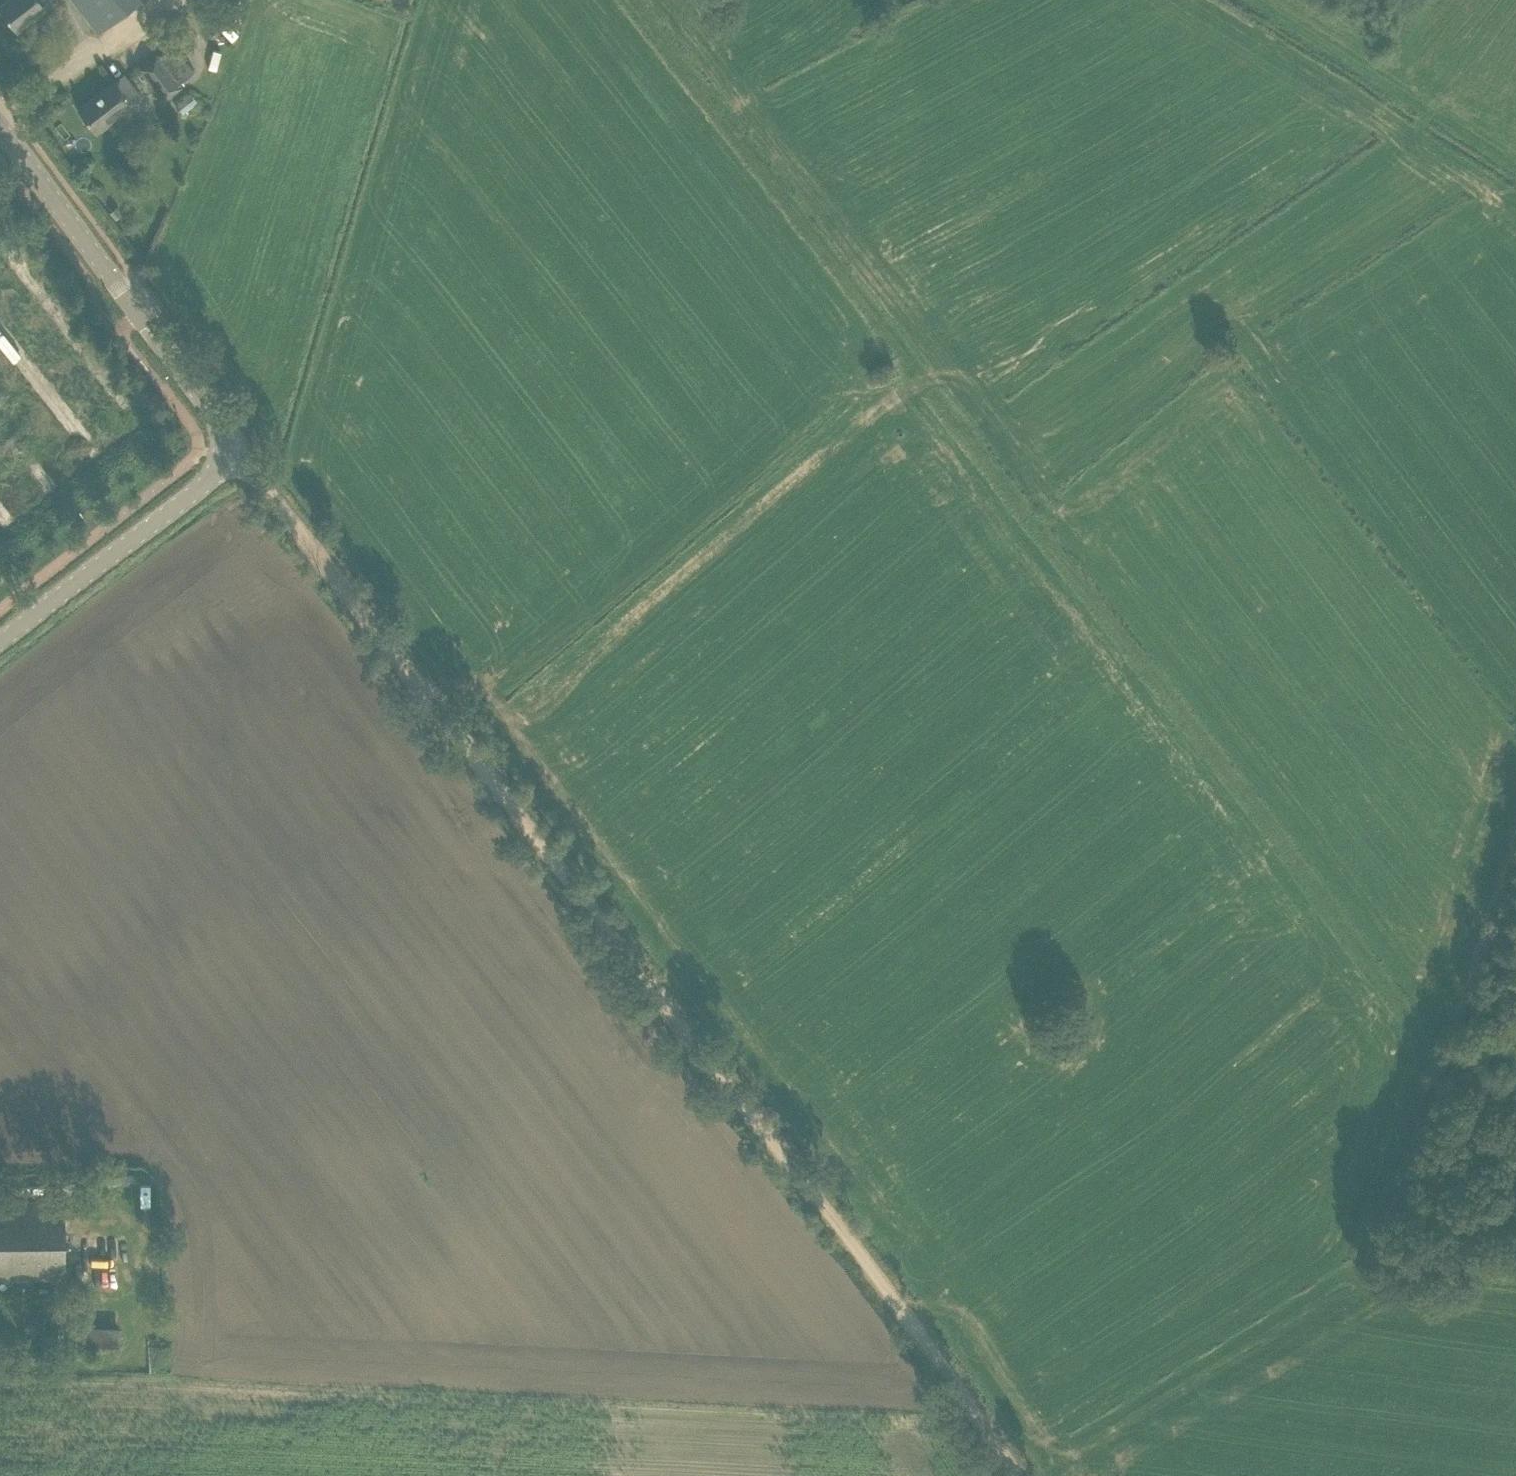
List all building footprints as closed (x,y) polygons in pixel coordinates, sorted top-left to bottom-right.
[(0,3),(0,9),(14,29),(44,9),(40,3),(45,0),(4,0),(0,3)] [(96,34),(144,0),(72,0),(96,34)] [(162,102),(182,87),(156,54),(137,69),(162,102)] [(137,100),(141,97),(123,74),(77,109),(95,133),(121,113),(128,122),(144,109),(137,100)] [(63,1279),(62,1202),(0,1203),(0,1280),(63,1279)] [(89,1324),(89,1344),(118,1343),(117,1324),(89,1324)]
